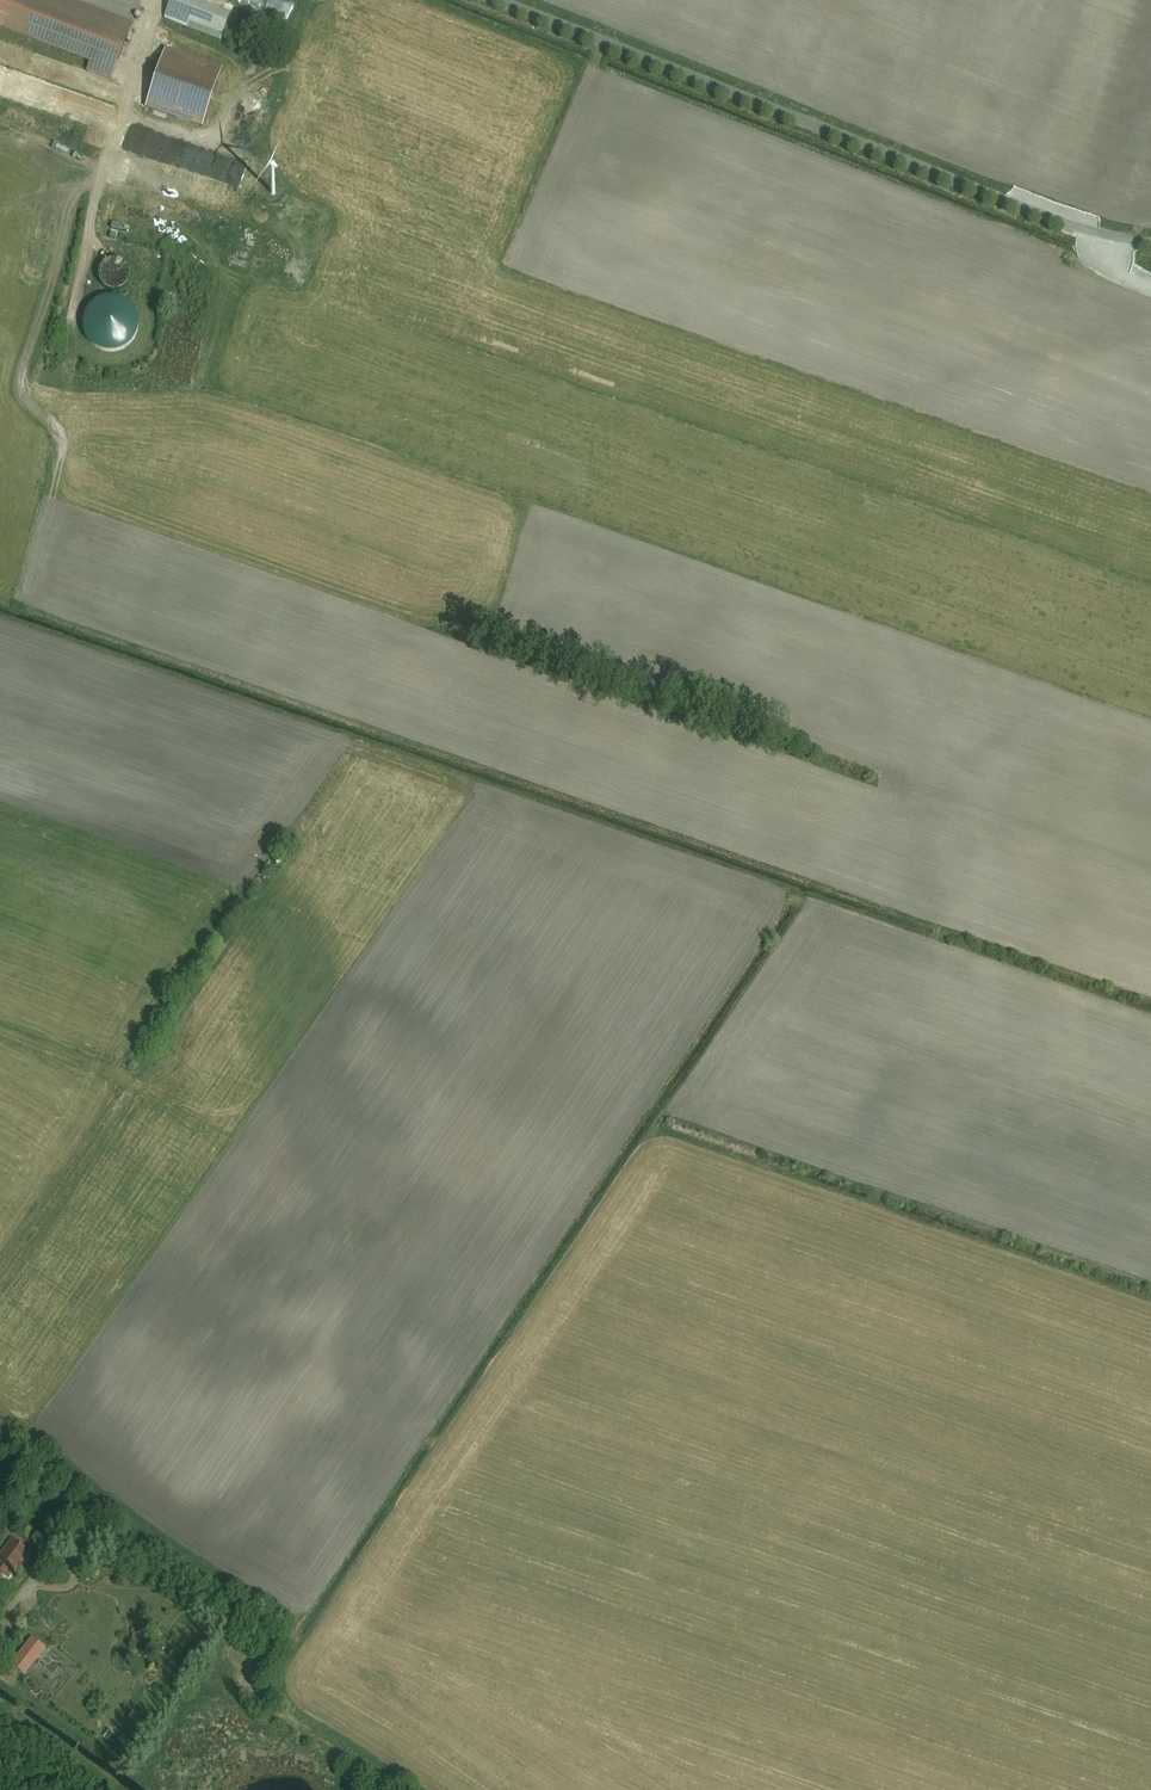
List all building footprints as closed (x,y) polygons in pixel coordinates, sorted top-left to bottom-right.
[(137,0),(70,0),(70,2),(128,23),(137,0)] [(234,19),(183,0),(170,0),(165,16),(226,39),(234,19)] [(283,22),(293,2),(289,0),(256,0),(252,7),(283,22)] [(0,57),(0,61),(6,64),(11,50),(3,47),(0,57)] [(217,79),(161,58),(139,119),(195,139),(217,79)] [(215,153),(215,168),(213,168),(213,175),(224,175),(224,183),(253,183),(253,164),(227,164),(227,153),(215,153)] [(133,284),(129,261),(106,265),(110,288),(133,284)] [(121,350),(141,343),(142,320),(134,297),(110,296),(88,304),(87,323),(97,349),(121,350)] [(5,1575),(9,1578),(27,1554),(23,1551),(25,1548),(12,1539),(0,1554),(0,1582),(1,1582),(5,1575)] [(59,1557),(49,1549),(45,1555),(55,1562),(59,1557)] [(138,1628),(138,1632),(132,1632),(132,1643),(148,1643),(148,1632),(144,1632),(144,1628),(138,1628)] [(14,1663),(28,1674),(51,1646),(36,1635),(14,1663)]
